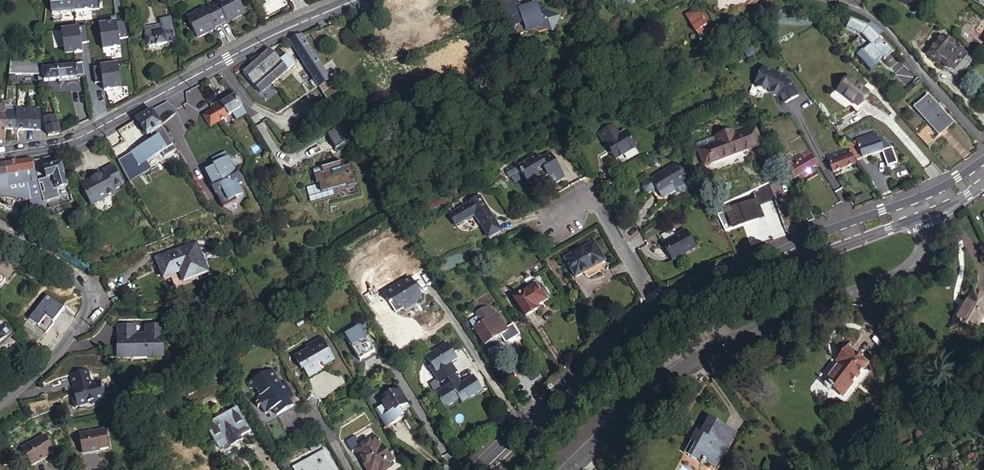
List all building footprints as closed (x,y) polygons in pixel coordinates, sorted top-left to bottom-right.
[(54,10),(98,8),(98,0),(54,0),(54,10)] [(210,31),(209,29),(216,26),(223,23),(229,19),(236,15),(237,17),(246,11),(241,0),(218,0),(219,2),(207,8),(206,6),(198,10),(199,10),(190,15),(200,36),(210,31)] [(507,17),(514,35),(536,26),(538,31),(545,28),(551,30),(559,15),(535,5),(534,3),(531,4),(529,5),(526,8),(525,10),(519,7),(515,0),(498,0),(507,17)] [(925,6),(919,1),(916,5),(921,10),(925,6)] [(712,21),(705,10),(697,14),(694,9),(688,13),(691,18),(689,19),(694,28),(701,37),(709,32),(705,25),(706,24),(708,26),(710,25),(709,23),(712,21)] [(178,39),(174,15),(163,17),(164,22),(146,25),(149,44),(158,42),(159,44),(169,42),(169,40),(178,39)] [(978,33),(960,18),(954,25),(972,40),(978,33)] [(939,56),(952,41),(941,31),(925,49),(936,59),(939,56)] [(302,33),(290,39),(307,69),(315,83),(319,90),(324,98),(327,96),(322,88),(330,84),(302,33)] [(968,55),(952,41),(939,56),(955,70),(968,55)] [(871,43),(865,49),(878,63),(883,59),(884,58),(871,43)] [(642,46),(648,59),(653,56),(647,44),(642,46)] [(259,93),(295,66),(287,56),(282,60),(280,62),(271,51),(243,72),(259,93)] [(892,51),(891,52),(884,58),(883,59),(885,61),(894,53),(892,51)] [(939,56),(936,59),(958,78),(974,60),(968,55),(955,70),(939,56)] [(38,64),(37,56),(11,56),(11,64),(38,64)] [(78,63),(60,64),(61,77),(70,76),(82,75),(87,74),(84,59),(78,60),(78,63)] [(902,59),(890,67),(897,76),(889,82),(897,93),(916,80),(902,59)] [(11,73),(46,74),(44,66),(44,64),(38,64),(11,64),(11,73)] [(61,77),(60,64),(44,66),(46,74),(46,78),(61,77)] [(315,83),(307,69),(298,74),(306,88),(315,83)] [(847,74),(845,78),(851,85),(842,93),(856,103),(864,93),(860,90),(863,86),(847,74)] [(785,98),(790,105),(803,96),(794,83),(788,82),(788,80),(763,75),(762,82),(760,81),(760,82),(759,84),(759,86),(761,87),(760,93),(764,94),(763,97),(772,99),(772,96),(775,96),(785,98)] [(851,85),(845,78),(837,89),(842,93),(851,85)] [(41,85),(31,84),(31,95),(41,95),(41,85)] [(939,134),(955,120),(929,92),(914,106),(939,134)] [(235,94),(214,108),(221,119),(233,112),(242,106),(235,94)] [(790,106),(803,97),(803,96),(790,105),(790,106)] [(167,104),(154,111),(161,124),(175,117),(167,104)] [(245,112),(242,106),(233,112),(237,118),(245,112)] [(9,107),(9,112),(9,126),(21,126),(21,107),(9,107)] [(21,107),(21,126),(31,126),(31,107),(21,107)] [(41,107),(31,107),(31,126),(41,127),(42,123),(42,118),(42,109),(41,107)] [(221,119),(214,108),(204,114),(212,125),(221,119)] [(164,157),(175,150),(161,124),(154,111),(153,109),(137,118),(146,134),(149,132),(153,137),(131,151),(139,164),(161,151),(164,157)] [(8,140),(9,126),(9,112),(2,112),(0,112),(0,141),(8,140)] [(50,133),(63,132),(58,113),(46,115),(50,133)] [(616,125),(602,133),(607,143),(621,135),(616,125)] [(715,136),(717,141),(719,144),(707,150),(714,162),(718,170),(751,154),(747,146),(757,140),(750,126),(731,135),(728,130),(715,136)] [(343,128),(328,133),(333,147),(348,141),(343,128)] [(617,160),(637,149),(627,132),(621,135),(607,143),(617,160)] [(877,140),(875,134),(856,140),(861,158),(881,151),(883,158),(891,155),(885,137),(877,140)] [(856,140),(849,143),(853,156),(856,160),(861,158),(856,140)] [(719,144),(717,141),(700,150),(708,165),(714,162),(707,150),(719,144)] [(794,176),(818,163),(810,149),(809,148),(793,158),(791,157),(785,161),(794,176)] [(829,163),(833,172),(855,164),(851,154),(852,154),(848,148),(827,155),(829,163)] [(558,173),(565,169),(553,149),(542,156),(538,149),(529,154),(531,157),(520,163),(518,160),(506,166),(512,175),(520,171),(521,172),(524,170),(531,183),(542,177),(549,173),(551,177),(558,173)] [(35,172),(31,156),(5,162),(11,184),(24,181),(23,176),(35,172)] [(354,179),(350,163),(342,165),(341,159),(320,165),(321,170),(313,172),(315,181),(319,180),(321,189),(346,183),(350,182),(349,180),(354,179)] [(35,172),(23,176),(24,181),(11,184),(5,162),(0,163),(0,195),(30,200),(37,226),(40,228),(48,226),(39,188),(35,172)] [(58,188),(69,184),(63,162),(45,166),(48,176),(54,175),(58,188)] [(669,189),(673,186),(674,186),(687,179),(678,162),(651,177),(662,198),(671,192),(669,189)] [(88,195),(92,202),(115,190),(113,188),(122,184),(112,164),(103,169),(105,171),(101,173),(101,176),(97,177),(96,176),(82,184),(86,191),(84,192),(86,196),(88,195)] [(227,164),(211,174),(215,181),(232,171),(227,164)] [(569,176),(565,169),(558,173),(562,180),(569,176)] [(241,186),(232,171),(215,181),(208,186),(217,201),(241,186)] [(687,179),(674,186),(677,191),(679,192),(691,185),(687,179)] [(69,184),(58,188),(62,203),(73,199),(69,184)] [(493,222),(481,202),(453,219),(460,231),(477,221),(481,229),(493,222)] [(802,209),(808,221),(814,218),(808,206),(802,209)] [(697,250),(689,234),(682,237),(680,235),(665,243),(674,262),(697,250)] [(588,268),(589,270),(605,262),(606,262),(605,261),(595,242),(564,258),(575,278),(586,272),(584,269),(588,268)] [(205,272),(194,243),(177,249),(178,252),(172,254),(171,251),(154,258),(162,278),(179,271),(183,281),(205,272)] [(411,296),(418,292),(407,273),(379,289),(385,300),(388,298),(401,305),(412,299),(411,296)] [(528,285),(529,287),(535,283),(534,282),(532,279),(526,282),(528,285)] [(528,285),(512,296),(527,318),(537,312),(536,309),(539,308),(553,299),(543,284),(541,285),(538,280),(534,282),(535,283),(529,287),(528,285)] [(955,320),(972,329),(983,308),(983,294),(973,288),(955,320)] [(388,298),(385,300),(391,310),(401,305),(388,298)] [(123,314),(117,309),(105,326),(111,331),(123,314)] [(475,319),(470,323),(485,347),(508,332),(497,314),(496,315),(493,311),(490,309),(489,309),(487,309),(485,309),(483,310),(475,315),(477,318),(475,319)] [(467,318),(470,323),(475,319),(472,315),(467,318)] [(339,328),(355,354),(369,345),(354,319),(339,328)] [(130,327),(120,329),(118,331),(121,352),(124,351),(125,361),(136,359),(136,356),(164,353),(160,325),(148,327),(149,335),(147,335),(147,338),(134,340),(133,329),(130,329),(130,327)] [(332,356),(319,334),(304,343),(306,346),(293,353),(300,365),(302,364),(308,374),(320,367),(318,364),(323,362),(332,356)] [(448,358),(454,354),(445,339),(423,352),(428,360),(433,367),(448,358)] [(843,403),(870,370),(850,354),(842,363),(844,365),(840,370),(825,388),(843,403)] [(433,367),(428,360),(425,362),(435,377),(438,378),(445,374),(448,379),(432,390),(441,404),(462,390),(465,395),(477,387),(475,384),(477,383),(470,372),(457,380),(450,370),(454,368),(448,358),(433,367)] [(279,381),(271,366),(246,380),(249,384),(255,385),(259,391),(254,394),(263,409),(271,404),(274,410),(290,401),(284,390),(289,388),(283,378),(279,381)] [(75,408),(77,408),(89,405),(88,402),(96,400),(97,403),(108,400),(107,394),(109,393),(107,389),(106,389),(104,382),(95,384),(92,371),(70,375),(73,388),(72,388),(73,389),(74,396),(72,397),(75,408)] [(395,403),(403,398),(394,382),(377,393),(380,399),(373,404),(383,420),(399,410),(397,406),(395,403)] [(77,408),(78,411),(109,404),(108,400),(97,403),(96,400),(88,402),(89,405),(77,408)] [(237,404),(234,400),(203,417),(214,436),(217,440),(225,436),(227,439),(241,432),(239,428),(248,423),(237,404)] [(292,403),(290,401),(274,410),(276,412),(292,403)] [(240,403),(237,404),(248,423),(251,429),(257,425),(248,408),(245,410),(240,403)] [(696,447),(690,459),(705,467),(707,465),(716,469),(735,434),(710,421),(707,428),(709,430),(705,438),(699,435),(694,445),(696,447)] [(111,448),(108,429),(80,434),(84,454),(102,451),(101,450),(111,448)] [(356,438),(352,441),(356,449),(365,465),(374,460),(376,464),(386,459),(380,449),(383,448),(372,429),(356,438)] [(308,444),(317,439),(311,431),(302,436),(308,444)] [(57,451),(47,434),(24,448),(34,466),(49,457),(49,455),(57,451)] [(356,438),(353,434),(343,440),(350,452),(356,449),(352,441),(356,438)] [(329,461),(319,444),(291,460),(297,469),(313,469),(329,461)]
